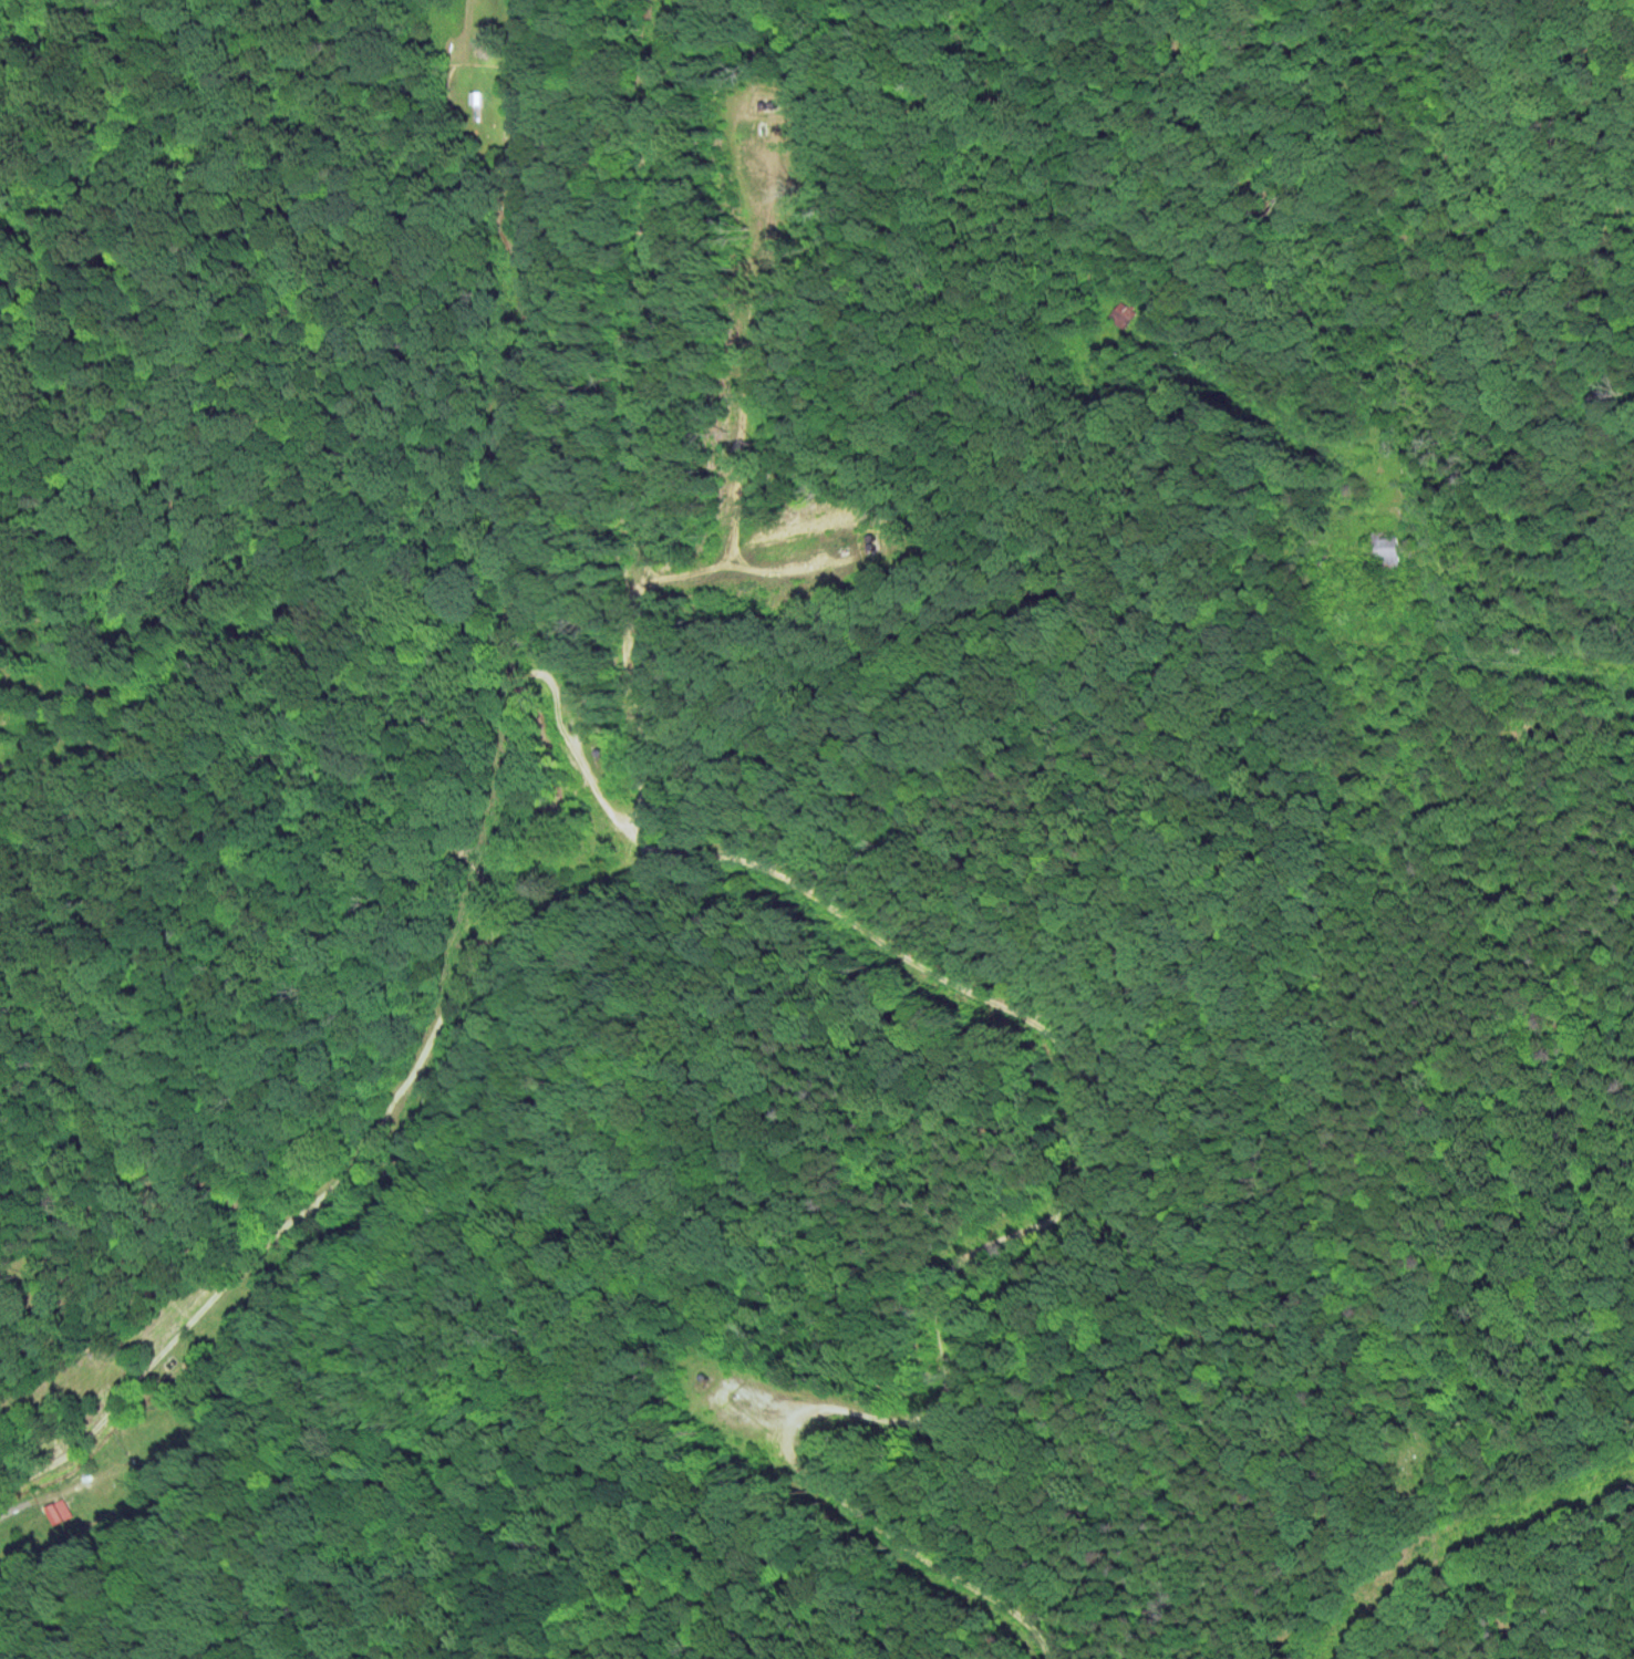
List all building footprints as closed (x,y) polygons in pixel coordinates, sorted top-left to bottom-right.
[(72,1516),(63,1499),(46,1507),(54,1524),(72,1516)]
